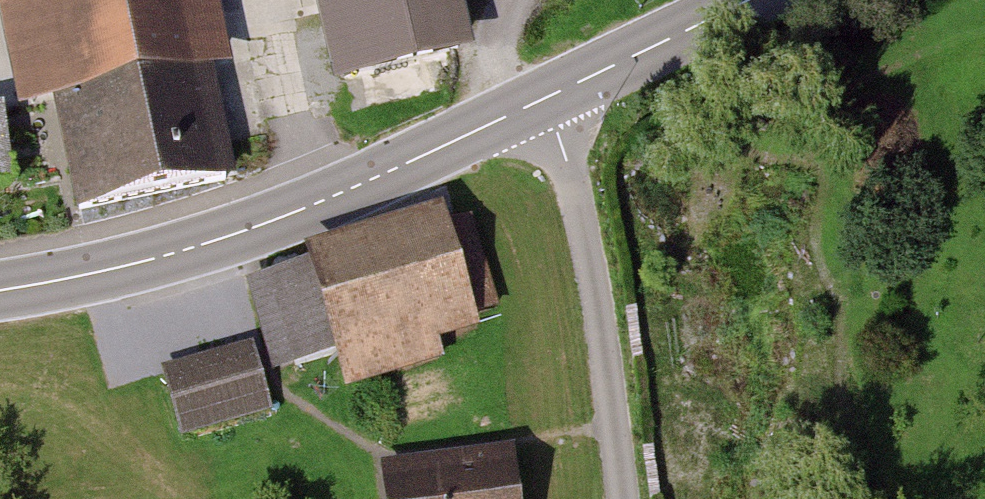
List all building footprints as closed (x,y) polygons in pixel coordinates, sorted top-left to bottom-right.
[(14,106),(53,98),(74,208),(234,174),(212,67),(232,63),(219,0),(0,0),(0,31),(14,106)] [(332,80),(475,47),(463,0),(314,0),(332,80)] [(12,181),(0,104),(0,183),(12,181)] [(308,261),(246,278),(272,373),(333,356),(341,388),(447,359),(441,340),(479,330),(475,317),(498,311),(473,220),(447,227),(442,206),(304,244),(308,261)] [(254,351),(170,375),(188,438),(271,414),(254,351)] [(387,474),(390,498),(517,498),(513,459),(387,474)]
